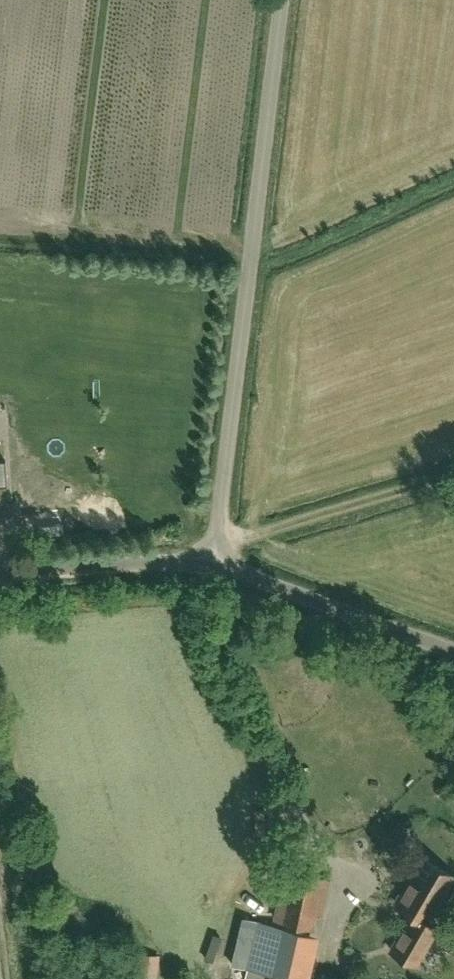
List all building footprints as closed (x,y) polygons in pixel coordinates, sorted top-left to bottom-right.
[(38,526),(39,536),(64,533),(63,523),(38,526)] [(427,922),(453,877),(423,858),(402,895),(405,896),(399,907),(412,914),(391,950),(416,964),(437,928),(427,922)] [(275,919),(305,926),(308,912),(320,914),(327,881),(285,872),(275,919)] [(257,922),(252,921),(241,918),(230,966),(248,970),(248,967),(247,967),(257,922)] [(319,936),(257,922),(247,967),(273,973),(272,978),(309,978),(319,936)]
